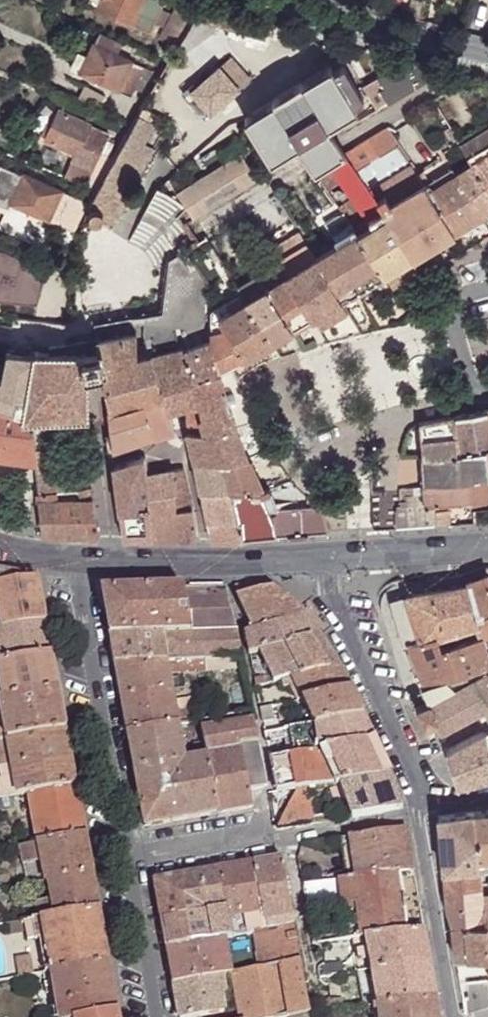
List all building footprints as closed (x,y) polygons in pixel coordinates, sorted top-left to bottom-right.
[(98,7),(149,32),(154,22),(161,9),(164,2),(160,0),(102,0),(98,7)] [(161,9),(154,22),(163,26),(169,13),(161,9)] [(159,38),(175,47),(188,23),(173,14),(159,38)] [(98,33),(87,55),(79,72),(117,91),(117,90),(129,95),(134,85),(142,69),(131,61),(131,60),(117,53),(120,45),(98,33)] [(79,72),(87,55),(79,52),(72,69),(79,72)] [(379,77),(362,88),(376,111),(394,101),(445,69),(414,62),(398,56),(379,77)] [(220,67),(240,91),(250,81),(231,58),(220,67)] [(184,97),(204,121),(240,91),(220,67),(184,97)] [(364,100),(358,90),(343,67),(334,71),(331,67),(303,84),(302,83),(273,100),(274,102),(245,120),(272,162),(293,150),(298,158),(304,155),(335,136),(330,128),(339,122),(349,116),(358,110),(355,106),(364,100)] [(143,89),(150,73),(142,69),(134,85),(143,89)] [(103,96),(84,86),(77,98),(97,109),(103,96)] [(78,153),(67,178),(87,187),(110,135),(90,127),(91,124),(59,110),(46,140),(78,153)] [(97,210),(114,217),(129,190),(126,186),(126,181),(129,178),(131,177),(136,178),(153,147),(142,142),(138,140),(148,120),(137,115),(129,129),(126,135),(107,168),(95,190),(85,207),(92,211),(94,210),(95,210),(97,210)] [(142,142),(152,122),(148,120),(138,140),(142,142)] [(335,136),(344,130),(339,122),(330,128),(335,136)] [(460,142),(473,161),(487,188),(487,126),(460,142)] [(460,142),(451,128),(445,131),(455,145),(460,142)] [(388,129),(345,154),(387,215),(413,259),(455,234),(430,188),(418,172),(414,166),(382,185),(370,166),(401,148),(388,129)] [(340,146),(335,136),(304,155),(311,165),(315,172),(345,154),(340,146)] [(252,187),(260,181),(243,154),(178,193),(195,221),(200,218),(232,199),(252,187)] [(387,215),(345,154),(315,172),(327,189),(340,181),(352,198),(340,206),(345,213),(358,232),(387,215)] [(446,155),(434,163),(444,180),(457,171),(446,155)] [(482,217),(487,211),(487,188),(473,161),(457,171),(482,217)] [(434,163),(418,172),(430,188),(444,180),(434,163)] [(12,201),(24,175),(2,165),(0,169),(0,203),(9,207),(12,201)] [(430,188),(455,234),(482,217),(457,171),(444,180),(430,188)] [(24,175),(12,201),(49,220),(50,218),(61,224),(74,196),(62,191),(62,190),(25,173),(24,175)] [(99,211),(97,210),(95,210),(94,210),(92,211),(90,213),(88,217),(91,222),(95,224),(100,222),(101,221),(103,217),(101,212),(99,211)] [(110,226),(114,217),(97,210),(99,211),(101,212),(103,217),(101,221),(110,226)] [(340,243),(332,248),(359,291),(386,276),(358,232),(345,213),(328,224),(340,243)] [(358,232),(386,276),(413,259),(387,215),(371,224),(358,232)] [(270,249),(274,256),(277,261),(306,244),(298,232),(270,249)] [(94,321),(99,339),(50,347),(50,354),(33,353),(33,350),(17,348),(17,352),(9,351),(6,372),(0,370),(0,403),(32,415),(34,425),(51,425),(71,425),(71,434),(88,434),(88,415),(85,371),(103,369),(137,358),(139,333),(165,331),(176,329),(182,328),(186,346),(215,340),(213,332),(202,273),(187,250),(199,243),(196,239),(181,248),(183,252),(170,259),(166,310),(94,321)] [(306,244),(277,261),(287,276),(315,259),(306,244)] [(37,301),(36,266),(0,248),(0,297),(37,301)] [(320,255),(315,259),(342,302),(359,291),(332,248),(320,255)] [(264,256),(251,264),(258,274),(277,261),(274,256),(267,260),(264,256)] [(315,259),(287,276),(313,319),(335,306),(342,302),(315,259)] [(394,288),(420,272),(413,259),(386,276),(394,288)] [(277,261),(258,274),(267,288),(287,276),(277,261)] [(238,287),(246,301),(267,288),(258,274),(238,287)] [(287,276),(267,288),(293,331),(313,319),(287,276)] [(267,288),(246,301),(274,343),(293,331),(267,288)] [(226,328),(213,332),(215,340),(221,371),(234,365),(246,360),(274,343),(246,301),(220,317),(226,328)] [(342,302),(335,306),(343,319),(350,314),(342,302)] [(335,306),(313,319),(321,332),(343,319),(335,306)] [(176,329),(165,331),(139,333),(137,358),(153,354),(155,353),(165,351),(186,346),(182,328),(176,329)] [(221,371),(215,340),(186,346),(165,351),(155,353),(161,372),(171,410),(188,404),(201,400),(209,428),(239,426),(233,409),(230,398),(221,371)] [(103,369),(113,409),(146,401),(140,378),(161,372),(155,353),(153,354),(137,358),(103,369)] [(171,410),(161,372),(140,378),(146,401),(154,437),(176,430),(173,417),(171,410)] [(230,398),(233,409),(239,405),(238,400),(238,399),(234,396),(230,398)] [(189,412),(192,430),(209,428),(201,400),(188,404),(189,412)] [(146,401),(113,409),(109,410),(112,450),(130,445),(140,442),(154,437),(146,401)] [(36,459),(35,446),(34,425),(32,415),(0,403),(0,453),(36,459)] [(188,404),(171,410),(173,417),(189,412),(188,404)] [(464,450),(487,447),(487,411),(457,416),(464,450)] [(420,422),(423,455),(464,450),(457,416),(420,422)] [(51,425),(34,425),(35,446),(51,445),(51,425)] [(189,437),(201,487),(233,489),(265,489),(266,489),(250,456),(246,445),(239,426),(209,428),(192,430),(188,431),(189,437)] [(250,456),(263,451),(260,441),(246,445),(250,456)] [(131,450),(142,446),(140,442),(130,445),(131,450)] [(36,459),(40,501),(57,498),(62,497),(60,475),(66,475),(64,464),(59,465),(56,445),(51,445),(35,446),(36,459)] [(487,475),(487,447),(464,450),(423,455),(425,483),(487,475)] [(123,537),(154,538),(148,476),(147,458),(114,466),(123,537)] [(148,476),(154,538),(197,539),(194,512),(189,487),(183,467),(148,476)] [(425,483),(425,485),(428,505),(449,504),(458,502),(471,501),(487,500),(487,492),(487,490),(487,475),(425,483)] [(400,509),(397,509),(395,515),(395,528),(450,523),(450,510),(449,504),(428,505),(425,485),(402,488),(400,509)] [(233,489),(201,487),(211,540),(243,542),(244,536),(243,517),(241,517),(233,489)] [(266,489),(265,489),(271,507),(277,507),(270,488),(266,489)] [(265,489),(233,489),(241,517),(243,517),(244,536),(277,534),(274,517),(271,507),(265,489)] [(83,502),(95,501),(93,494),(87,493),(82,496),(83,502)] [(60,507),(83,502),(82,496),(80,494),(62,497),(57,498),(60,507)] [(99,537),(95,501),(83,502),(60,507),(57,498),(40,501),(42,528),(43,536),(99,537)] [(274,517),(277,534),(329,531),(322,504),(277,507),(271,507),(274,517)] [(395,528),(395,515),(373,517),(374,529),(395,528)] [(0,571),(0,584),(10,582),(8,573),(0,571)] [(407,595),(421,641),(437,637),(482,623),(480,619),(485,617),(486,615),(481,602),(487,599),(487,575),(466,583),(466,587),(413,594),(407,595)] [(0,584),(0,623),(1,628),(46,621),(39,578),(10,582),(0,584)] [(191,632),(238,630),(226,587),(183,589),(191,632)] [(236,587),(238,597),(252,626),(254,631),(306,619),(287,600),(270,589),(253,587),(236,587)] [(105,605),(110,635),(191,632),(183,589),(102,591),(105,605)] [(405,646),(410,645),(421,641),(407,595),(397,596),(396,596),(392,600),(392,605),(405,646)] [(254,631),(245,633),(249,653),(261,651),(319,637),(306,619),(254,631)] [(0,628),(0,664),(53,655),(46,621),(1,628),(0,628)] [(205,660),(243,658),(238,630),(191,632),(110,635),(115,664),(167,661),(205,660)] [(319,637),(261,651),(276,680),(282,679),(294,676),(339,666),(319,637)] [(431,700),(470,680),(487,671),(487,654),(483,637),(441,649),(437,637),(421,641),(410,645),(431,700)] [(53,655),(0,664),(0,686),(3,699),(60,690),(53,655)] [(205,660),(167,661),(170,675),(206,671),(205,660)] [(128,733),(179,724),(177,713),(177,711),(174,701),(173,697),(171,697),(168,685),(171,685),(170,675),(167,661),(115,664),(121,697),(128,733)] [(352,690),(339,666),(294,676),(298,685),(304,701),(352,690)] [(470,680),(487,701),(487,671),(470,680)] [(298,685),(294,676),(282,679),(285,687),(298,685)] [(264,677),(254,679),(256,685),(265,684),(264,677)] [(431,738),(476,714),(475,713),(482,711),(487,707),(487,701),(470,680),(431,700),(416,709),(431,738)] [(269,689),(267,683),(265,684),(256,685),(257,691),(269,689)] [(60,690),(3,699),(0,700),(0,701),(4,727),(6,739),(67,729),(60,690)] [(364,716),(352,690),(304,701),(316,725),(364,716)] [(190,697),(174,701),(177,711),(192,708),(190,697)] [(179,724),(201,720),(215,718),(213,706),(177,713),(179,724)] [(273,708),(261,710),(263,722),(276,720),(273,708)] [(244,722),(255,720),(253,710),(242,712),(244,722)] [(375,740),(364,716),(316,725),(320,750),(375,740)] [(219,813),(254,807),(251,789),(242,745),(259,743),(255,720),(244,722),(203,729),(209,757),(219,813)] [(128,733),(136,774),(186,763),(179,724),(128,733)] [(298,729),(301,753),(320,750),(316,725),(298,729)] [(72,757),(67,729),(6,739),(13,767),(72,757)] [(276,733),(266,734),(268,743),(293,738),(291,730),(276,733)] [(487,778),(487,751),(485,732),(483,733),(447,751),(458,785),(487,778)] [(6,739),(0,740),(0,770),(13,767),(6,739)] [(301,753),(271,758),(278,793),(295,790),(298,790),(310,788),(341,783),(390,775),(375,740),(320,750),(301,753)] [(251,789),(260,787),(267,786),(259,743),(242,745),(251,789)] [(77,784),(72,757),(13,767),(18,793),(30,791),(77,784)] [(145,827),(219,813),(209,757),(186,763),(136,774),(145,827)] [(13,767),(0,770),(2,781),(0,781),(0,796),(18,793),(13,767)] [(403,809),(390,775),(341,783),(353,817),(390,811),(403,809)] [(86,833),(77,784),(30,791),(39,840),(86,833)] [(298,790),(277,829),(314,824),(314,818),(310,788),(298,790)] [(475,812),(479,867),(479,872),(480,872),(487,872),(487,811),(475,812)] [(479,867),(475,812),(439,815),(445,870),(479,867)] [(336,820),(335,814),(314,818),(314,824),(336,820)] [(363,877),(400,872),(414,871),(407,828),(393,830),(356,836),(361,867),(363,877)] [(94,872),(86,833),(39,840),(39,843),(43,862),(46,880),(50,880),(94,872)] [(341,839),(346,869),(355,869),(361,867),(356,836),(350,838),(341,839)] [(31,861),(28,845),(39,843),(39,840),(19,844),(23,863),(31,861)] [(43,862),(39,843),(28,845),(31,861),(31,863),(43,862)] [(295,925),(282,857),(254,863),(263,910),(267,930),(295,925)] [(263,910),(254,863),(220,869),(227,908),(229,917),(231,917),(263,910)] [(346,869),(348,879),(363,877),(361,867),(355,869),(346,869)] [(445,894),(482,894),(480,872),(479,872),(479,867),(445,870),(445,894)] [(183,876),(189,914),(227,908),(220,869),(183,876)] [(408,933),(425,931),(414,871),(400,872),(408,933)] [(100,906),(94,872),(50,880),(52,897),(56,914),(100,906)] [(360,937),(367,937),(408,933),(400,872),(363,877),(348,879),(340,880),(344,906),(347,906),(357,905),(360,937)] [(156,881),(162,918),(189,914),(183,876),(156,881)] [(0,891),(0,904),(10,903),(7,890),(0,891)] [(487,923),(487,893),(485,893),(482,894),(445,894),(446,904),(452,923),(487,923)] [(56,914),(52,897),(33,901),(35,918),(56,914)] [(351,938),(353,938),(360,937),(357,905),(347,906),(351,938)] [(110,960),(100,906),(56,914),(35,918),(23,922),(27,940),(39,938),(46,936),(52,970),(110,960)] [(162,918),(167,947),(226,937),(233,936),(231,917),(229,917),(227,908),(189,914),(162,918)] [(256,932),(267,930),(263,910),(231,917),(233,936),(243,934),(256,932)] [(25,933),(22,921),(8,923),(11,935),(25,933)] [(487,956),(487,923),(452,923),(456,958),(487,956)] [(248,971),(302,962),(295,925),(267,930),(256,932),(257,941),(259,952),(256,953),(258,968),(248,970),(248,971)] [(367,937),(373,971),(431,964),(425,931),(408,933),(367,937)] [(257,941),(256,932),(243,934),(244,943),(257,941)] [(52,970),(46,936),(39,938),(45,971),(52,970)] [(218,976),(232,973),(226,937),(167,947),(171,971),(173,984),(218,976)] [(353,938),(358,972),(373,971),(367,937),(360,937),(353,938)] [(34,973),(31,955),(16,958),(19,976),(34,973)] [(487,956),(456,958),(460,981),(466,980),(487,979),(487,960),(487,956)] [(110,960),(52,970),(56,993),(61,1016),(86,1016),(119,1011),(110,960)] [(240,1016),(278,1016),(289,1015),(311,1012),(302,962),(248,971),(232,973),(240,1016)] [(373,971),(378,1005),(437,1000),(431,964),(373,971)] [(56,993),(52,970),(45,971),(39,972),(34,973),(19,976),(15,976),(16,983),(41,978),(44,994),(56,993)] [(358,972),(363,1007),(370,1006),(376,1005),(378,1005),(373,971),(358,972)] [(180,1016),(189,1016),(225,1011),(218,976),(173,984),(180,1016)] [(487,1006),(487,979),(466,980),(468,994),(471,994),(474,1010),(487,1006)] [(465,1013),(474,1010),(471,994),(468,994),(462,996),(465,1013)] [(324,1004),(324,1010),(325,1010),(342,1009),(341,998),(328,999),(327,1000),(324,1004)] [(437,1000),(378,1005),(380,1016),(440,1016),(437,1000)]
